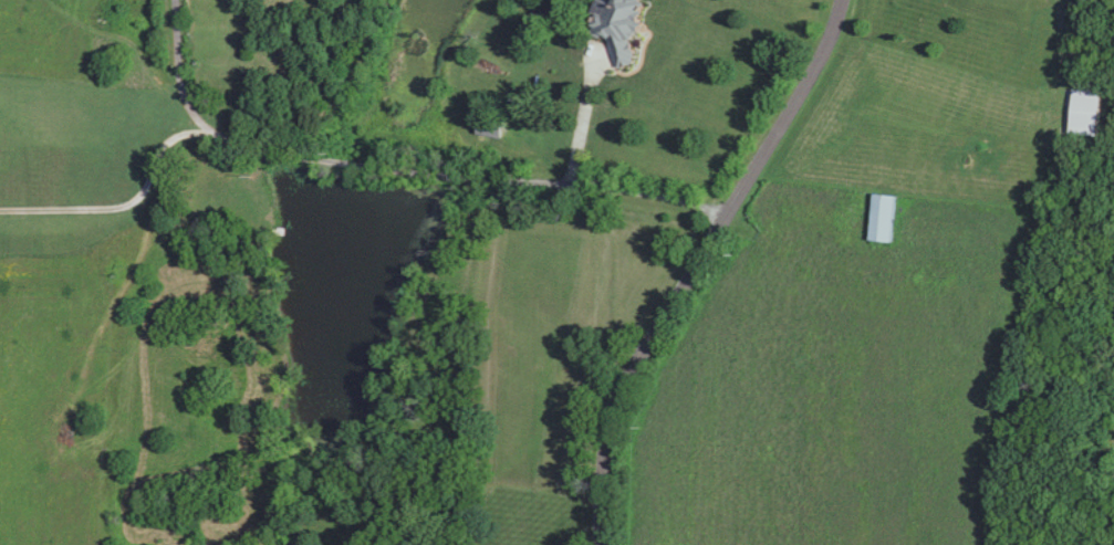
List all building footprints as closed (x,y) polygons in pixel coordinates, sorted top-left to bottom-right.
[(639,0),(598,0),(588,33),(615,42),(609,60),(628,66),(633,50),(625,48),(640,0),(639,0)] [(501,117),(473,117),(473,137),(501,137),(501,117)] [(892,243),(895,196),(869,194),(866,241),(892,243)]
